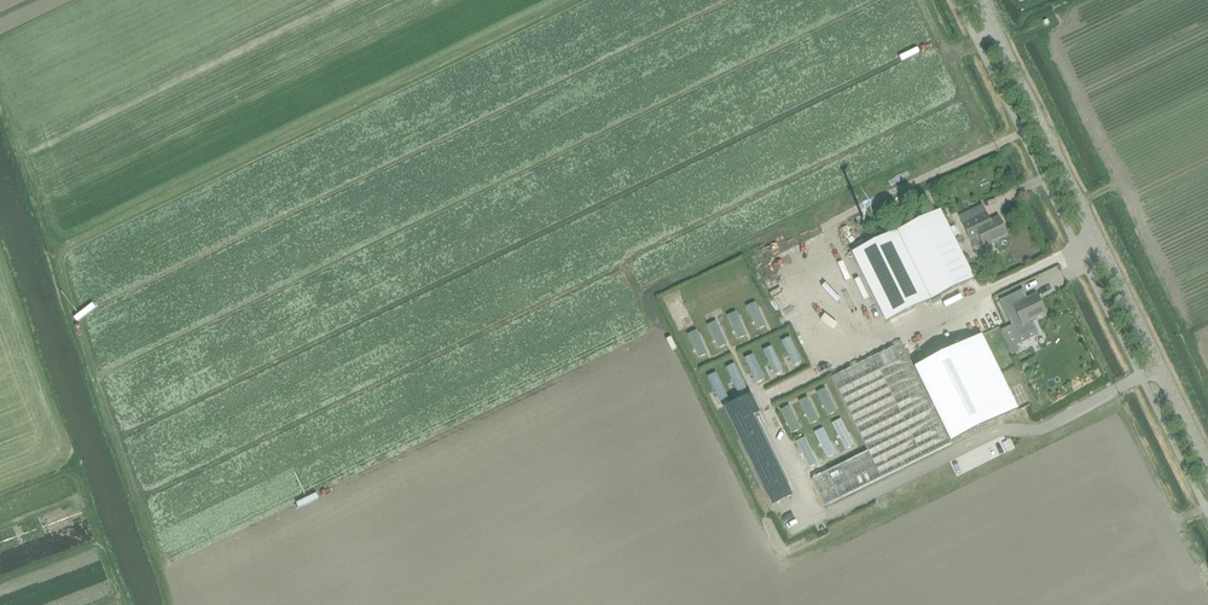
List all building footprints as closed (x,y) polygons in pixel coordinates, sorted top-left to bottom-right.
[(1011,190),(1003,195),(1008,202),(1015,197),(1011,190)] [(941,209),(852,253),(886,324),(976,280),(941,209)] [(970,211),(959,217),(976,251),(984,246),(985,249),(1008,237),(998,218),(990,223),(986,214),(975,220),(970,211)] [(1023,291),(1000,302),(1019,338),(1036,330),(1031,320),(1045,313),(1036,295),(1027,300),(1023,291)] [(755,303),(746,307),(758,330),(766,326),(755,303)] [(736,312),(727,316),(738,340),(747,335),(736,312)] [(821,313),(815,317),(824,332),(830,328),(821,313)] [(716,321),(707,325),(718,348),(727,344),(716,321)] [(697,330),(687,335),(698,358),(707,355),(697,330)] [(923,336),(929,348),(935,345),(929,333),(923,336)] [(982,336),(914,369),(951,443),(1018,410),(982,336)] [(817,337),(807,339),(809,354),(819,353),(817,337)] [(790,338),(782,342),(793,365),(801,361),(790,338)] [(867,452),(812,479),(825,505),(951,443),(914,369),(901,343),(831,378),(867,452)] [(1016,346),(1009,349),(1012,355),(1019,352),(1016,346)] [(771,348),(763,351),(774,375),(782,371),(771,348)] [(753,356),(745,360),(756,383),(764,379),(753,356)] [(734,365),(726,369),(737,392),(745,388),(734,365)] [(716,374),(708,378),(719,401),(727,397),(716,374)] [(825,388),(816,392),(828,415),(836,411),(825,388)] [(752,416),(759,412),(750,395),(724,408),(772,505),(791,496),(752,416)] [(807,397),(798,402),(810,424),(819,420),(807,397)] [(789,406),(780,410),(791,433),(800,429),(789,406)] [(845,450),(854,446),(841,420),(832,424),(845,450)] [(827,459),(836,455),(823,429),(814,433),(827,459)] [(809,468),(818,464),(805,438),(796,442),(809,468)]
